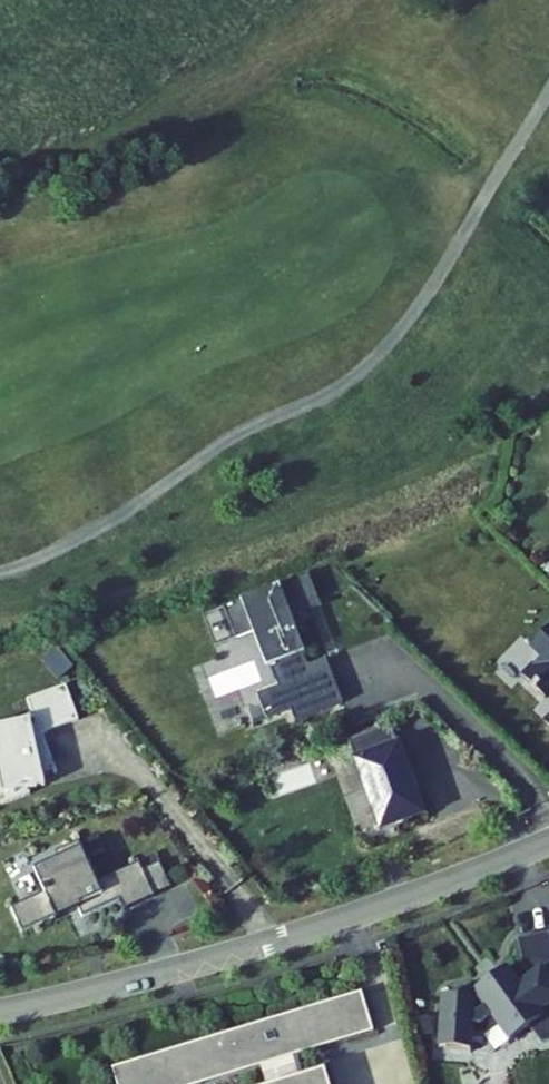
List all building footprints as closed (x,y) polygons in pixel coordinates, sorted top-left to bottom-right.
[(323,601),(314,576),(266,592),(265,588),(244,595),(245,598),(227,604),(238,637),(260,630),(278,686),(257,693),(265,717),(290,709),(294,722),(342,706),(328,661),(309,667),(293,619),(308,614),(306,606),(323,601)] [(306,606),(308,614),(325,609),(323,601),(306,606)] [(544,607),(524,627),(537,638),(517,659),(540,680),(548,670),(548,612),(544,607)] [(2,806),(29,797),(28,792),(44,788),(40,769),(53,766),(42,736),(78,722),(65,688),(26,703),(33,721),(0,729),(0,745),(1,751),(0,751),(0,795),(2,806)] [(539,705),(548,714),(548,695),(539,705)] [(350,743),(378,830),(421,816),(411,789),(406,773),(392,729),(350,743)] [(86,863),(77,843),(54,854),(57,862),(33,873),(44,895),(10,911),(21,935),(55,920),(56,922),(78,912),(82,920),(119,902),(124,912),(154,898),(154,897),(142,872),(139,864),(96,884),(92,876),(95,874),(90,862),(86,863)] [(142,872),(154,897),(170,889),(159,864),(142,872)] [(518,942),(524,974),(527,974),(529,982),(519,989),(506,971),(474,993),(477,998),(474,1001),(443,999),(440,1051),(471,1052),(472,1034),(484,1035),(499,1024),(510,1040),(529,1027),(541,1044),(548,1042),(548,935),(518,942)] [(359,994),(110,1070),(114,1083),(207,1083),(260,1068),(265,1083),(326,1083),(322,1073),(298,1080),(291,1058),(372,1034),(359,994)]
